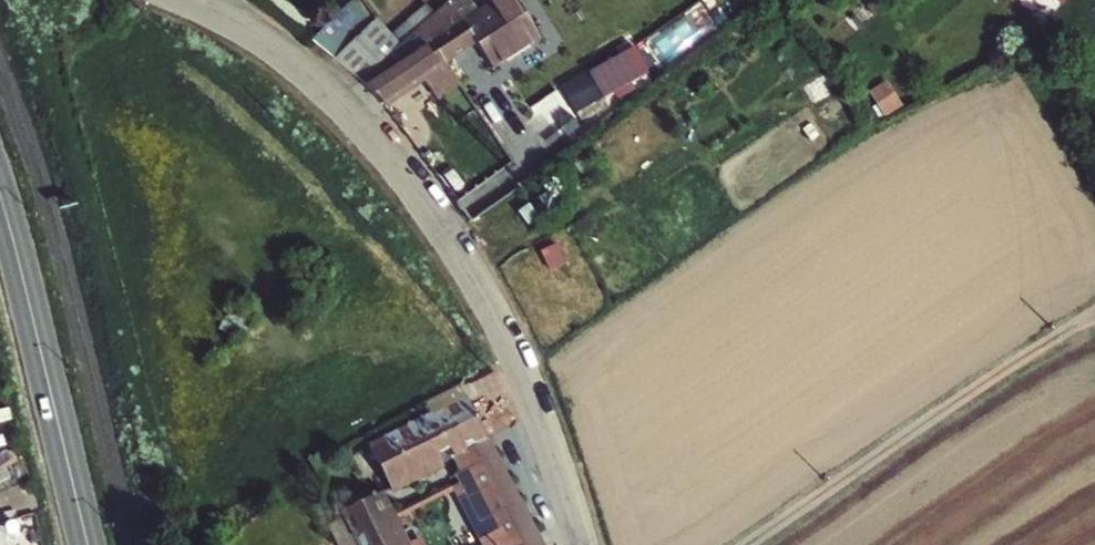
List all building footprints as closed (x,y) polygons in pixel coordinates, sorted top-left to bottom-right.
[(429,28),(436,38),(460,22),(452,11),(429,28)] [(332,17),(313,41),(335,59),(354,36),(332,17)] [(354,36),(335,59),(361,82),(398,40),(370,17),(354,36)] [(460,22),(436,38),(433,40),(448,61),(478,40),(463,20),(460,22)] [(448,61),(433,40),(399,64),(414,85),(448,61)] [(597,64),(609,93),(655,73),(643,45),(597,64)] [(414,85),(399,64),(382,76),(397,96),(414,85)] [(582,112),(610,97),(594,67),(566,82),(582,112)] [(491,446),(468,402),(373,454),(395,495),(461,461),(473,455),(491,446)] [(491,446),(473,455),(514,535),(504,540),(506,544),(542,544),(491,446)] [(360,544),(403,544),(376,492),(342,509),(345,514),(360,544)] [(345,514),(328,523),(339,544),(360,544),(345,514)]
